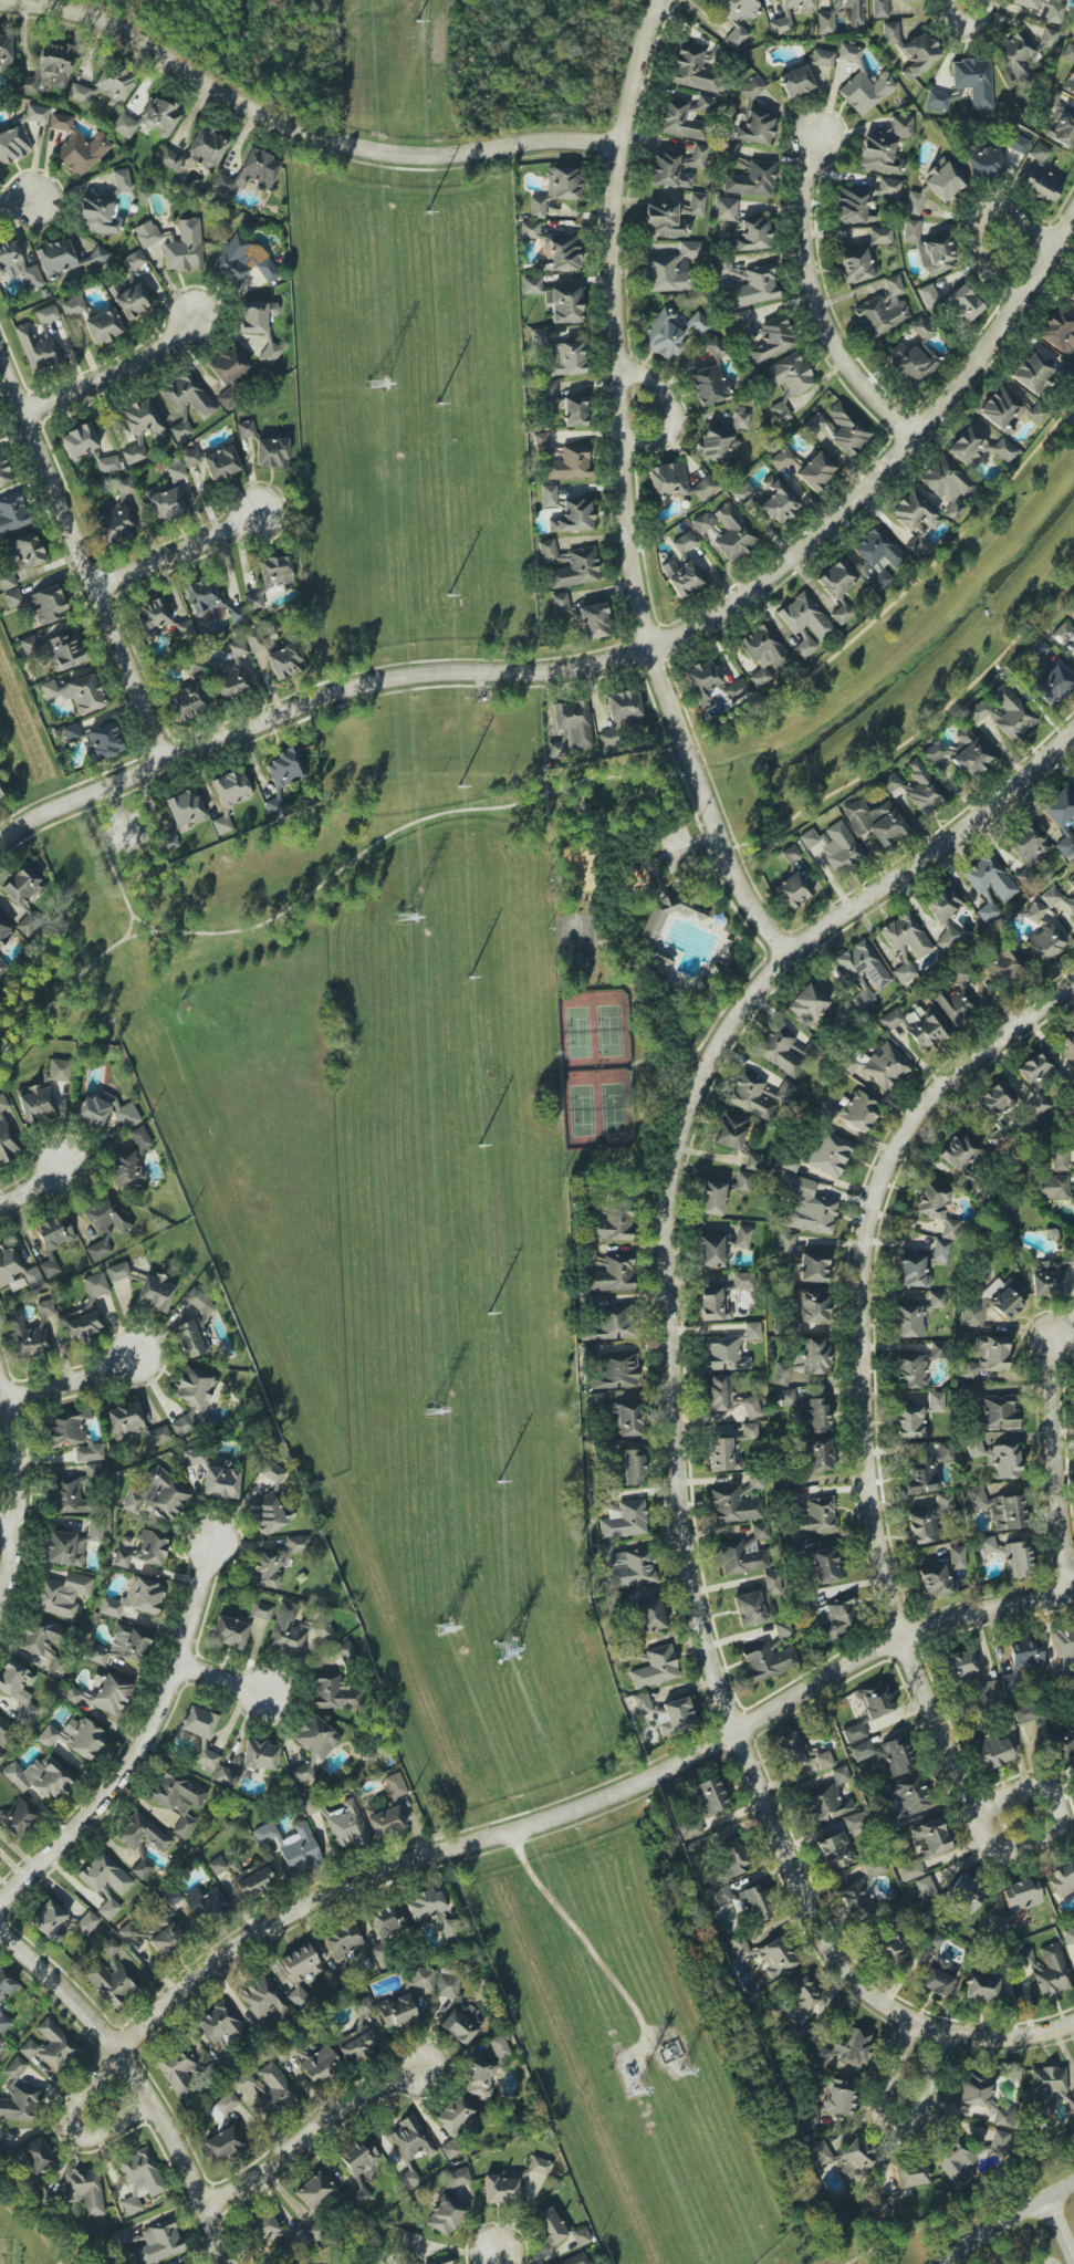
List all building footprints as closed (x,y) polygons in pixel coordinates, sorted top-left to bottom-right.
[(726,20),(734,27),(722,40),(734,51),(749,35),(737,24),(735,18),(749,13),(757,5),(756,0),(720,0),(726,20)] [(782,7),(799,7),(800,14),(813,13),(813,0),(782,0),(782,7)] [(831,12),(816,12),(817,33),(834,33),(833,14),(848,14),(849,26),(863,26),(862,0),(831,0),(831,12)] [(872,18),(888,17),(887,0),(872,0),(872,18)] [(1048,11),(1045,21),(1058,24),(1064,0),(1012,0),(1012,2),(1048,11)] [(794,29),(788,13),(767,20),(772,36),(794,29)] [(0,35),(0,68),(12,67),(11,35),(0,35)] [(36,94),(39,72),(54,75),(52,86),(66,89),(74,45),(42,40),(35,79),(18,76),(16,90),(36,94)] [(1073,63),(1073,46),(1067,42),(1061,57),(1073,63)] [(863,49),(841,43),(837,58),(858,64),(863,49)] [(704,50),(678,44),(669,83),(719,94),(723,74),(700,69),(704,50)] [(834,53),(813,49),(810,64),(831,68),(834,53)] [(971,110),(992,109),(991,59),(951,60),(952,89),(970,88),(971,110)] [(1073,96),(1073,64),(1063,91),(1073,96)] [(72,82),(67,98),(91,106),(95,93),(109,98),(107,105),(122,110),(133,76),(102,65),(94,90),(72,82)] [(815,88),(805,65),(778,76),(787,99),(815,88)] [(837,89),(858,117),(897,88),(885,71),(870,82),(861,71),(837,89)] [(738,92),(749,103),(766,86),(754,75),(738,92)] [(923,108),(945,114),(950,95),(928,90),(923,108)] [(110,129),(130,139),(139,121),(158,131),(156,135),(166,140),(182,112),(151,95),(137,122),(119,112),(110,129)] [(705,141),(709,123),(685,119),(687,109),(713,114),(716,98),(697,95),(695,104),(664,99),(658,133),(705,141)] [(22,120),(47,124),(49,108),(24,104),(22,120)] [(768,146),(774,116),(747,110),(743,126),(736,125),(733,139),(768,146)] [(1041,138),(1073,147),(1073,145),(1073,115),(1055,110),(1051,125),(1045,124),(1041,138)] [(113,146),(99,132),(82,148),(83,138),(71,125),(72,116),(51,113),(49,129),(75,132),(52,152),(73,174),(81,176),(113,146)] [(912,116),(891,116),(890,133),(861,132),(860,171),(900,173),(901,159),(893,159),(894,139),(912,139),(912,116)] [(20,123),(0,132),(0,164),(1,165),(33,151),(20,123)] [(228,141),(199,127),(187,153),(200,159),(197,165),(214,172),(228,141)] [(1005,147),(1024,156),(1031,141),(1012,132),(1005,147)] [(1001,176),(1001,148),(988,148),(988,141),(967,141),(967,176),(1001,176)] [(1064,183),(1040,167),(1050,151),(1037,142),(1028,155),(1036,161),(1020,185),(1049,205),(1064,183)] [(710,147),(694,143),(689,164),(705,168),(710,147)] [(737,144),(724,144),(723,163),(736,163),(737,144)] [(156,160),(176,172),(184,159),(163,146),(156,160)] [(212,187),(232,194),(235,186),(244,189),(247,183),(268,191),(280,159),(248,148),(236,180),(217,173),(212,187)] [(692,188),(693,175),(678,174),(679,155),(652,153),(650,185),(692,188)] [(943,203),(966,182),(942,157),(927,172),(930,175),(923,182),(943,203)] [(723,193),(772,196),(774,162),(749,161),(748,176),(724,174),(723,193)] [(581,169),(547,168),(546,199),(580,200),(581,169)] [(877,195),(898,198),(901,181),(880,177),(877,195)] [(865,222),(866,188),(836,187),(835,220),(865,222)] [(924,195),(909,191),(904,212),(919,216),(924,195)] [(703,216),(706,194),(690,192),(689,206),(647,201),(643,235),(687,239),(689,221),(677,220),(677,213),(703,216)] [(529,218),(545,218),(546,197),(530,196),(529,218)] [(737,198),(715,197),(714,220),(736,221),(737,198)] [(202,269),(200,218),(178,219),(179,242),(163,243),(164,271),(202,269)] [(770,248),(768,218),(739,220),(739,221),(725,222),(728,252),(770,248)] [(161,240),(152,219),(132,229),(141,249),(161,240)] [(919,220),(904,220),(903,242),(918,242),(919,220)] [(870,244),(892,244),(891,228),(870,229),(870,244)] [(267,284),(276,279),(250,235),(211,258),(228,287),(258,270),(267,284)] [(550,271),(579,270),(578,235),(549,236),(550,271)] [(948,235),(917,242),(924,275),(956,268),(948,235)] [(34,251),(47,282),(61,277),(59,273),(80,265),(85,276),(109,266),(102,249),(76,260),(66,237),(34,251)] [(6,274),(8,279),(23,274),(29,291),(44,285),(37,264),(25,269),(14,239),(0,244),(0,276),(6,274)] [(688,291),(687,259),(701,259),(701,241),(678,242),(678,256),(645,256),(646,292),(688,291)] [(845,284),(879,276),(876,264),(869,265),(865,247),(838,253),(845,284)] [(147,262),(139,249),(121,261),(128,273),(147,262)] [(743,268),(732,271),(729,260),(713,264),(717,279),(731,275),(734,284),(746,280),(743,268)] [(779,298),(771,263),(745,269),(748,285),(726,289),(730,308),(779,298)] [(883,279),(888,294),(854,305),(864,338),(909,324),(900,294),(904,293),(898,274),(883,279)] [(522,278),(523,294),(542,293),(541,277),(522,278)] [(108,288),(125,320),(153,305),(139,281),(122,290),(118,282),(108,288)] [(1073,303),(1073,281),(1065,298),(1073,303)] [(917,290),(926,309),(940,302),(931,283),(917,290)] [(983,308),(961,284),(942,301),(964,325),(983,308)] [(551,304),(551,324),(581,323),(580,288),(544,288),(544,305),(551,304)] [(59,304),(65,318),(86,310),(80,295),(59,304)] [(241,333),(267,334),(267,316),(278,316),(278,302),(241,302),(241,333)] [(60,318),(54,304),(34,311),(40,325),(60,318)] [(670,325),(676,314),(662,305),(640,342),(672,362),(688,336),(670,325)] [(83,321),(93,346),(123,333),(113,308),(83,321)] [(1052,308),(1036,338),(1064,352),(1067,345),(1073,349),(1073,319),(1052,308)] [(734,313),(739,339),(755,335),(750,310),(734,313)] [(702,337),(712,326),(698,312),(688,323),(702,337)] [(784,316),(760,327),(767,343),(746,352),(752,366),(797,346),(784,316)] [(911,390),(942,364),(924,342),(935,333),(921,316),(909,326),(920,339),(907,350),(901,343),(883,357),(911,390)] [(13,328),(32,373),(63,360),(52,335),(36,342),(28,322),(13,328)] [(684,359),(700,407),(729,397),(717,359),(725,356),(719,336),(699,343),(702,353),(684,359)] [(270,367),(282,350),(269,341),(257,358),(270,367)] [(547,375),(584,374),(583,343),(550,344),(550,363),(547,363),(547,375)] [(248,367),(232,346),(207,364),(223,386),(248,367)] [(815,385),(798,351),(758,372),(768,390),(784,382),(791,397),(815,385)] [(1037,398),(1050,382),(1046,379),(1053,370),(1031,351),(1010,376),(1037,398)] [(218,408),(186,371),(159,394),(178,415),(190,405),(203,421),(218,408)] [(556,381),(541,382),(541,404),(557,403),(556,381)] [(1031,409),(999,384),(977,412),(1006,435),(1012,426),(1008,423),(1020,409),(1040,425),(1050,412),(1037,402),(1031,409)] [(216,398),(226,410),(241,398),(231,386),(216,398)] [(564,425),(586,424),(585,396),(563,396),(564,425)] [(120,411),(133,436),(148,428),(154,440),(166,434),(147,397),(120,411)] [(840,427),(829,437),(848,457),(872,435),(838,400),(826,412),(840,427)] [(791,418),(784,401),(769,407),(777,424),(791,418)] [(705,425),(695,455),(728,467),(741,429),(745,430),(750,415),(736,411),(729,433),(705,425)] [(827,423),(818,412),(802,425),(811,436),(827,423)] [(169,428),(175,441),(191,434),(185,421),(169,428)] [(255,437),(253,421),(236,422),(238,439),(255,437)] [(58,435),(69,460),(98,448),(88,423),(58,435)] [(1001,437),(992,447),(967,426),(946,450),(968,469),(986,447),(1008,465),(1019,452),(1001,437)] [(533,432),(534,456),(561,455),(561,448),(550,449),(549,432),(533,432)] [(287,468),(288,440),(257,438),(255,467),(287,468)] [(127,465),(147,457),(141,443),(121,451),(127,465)] [(589,478),(588,445),(562,446),(562,461),(544,462),(545,480),(589,478)] [(203,454),(210,481),(240,472),(232,446),(203,454)] [(181,454),(186,468),(201,462),(196,448),(181,454)] [(776,473),(795,462),(787,448),(768,458),(776,473)] [(837,470),(819,451),(795,473),(813,492),(837,470)] [(961,491),(969,498),(979,487),(942,453),(920,477),(949,504),(961,491)] [(120,470),(116,454),(95,459),(98,474),(120,470)] [(186,476),(179,457),(164,463),(171,482),(186,476)] [(719,488),(709,474),(692,487),(688,488),(682,461),(651,468),(647,470),(653,498),(659,506),(668,504),(666,495),(678,492),(681,496),(694,493),(701,502),(719,488)] [(115,481),(121,508),(98,513),(105,542),(133,536),(123,495),(134,493),(131,477),(115,481)] [(767,487),(773,493),(760,506),(778,526),(800,505),(775,479),(767,487)] [(742,508),(759,497),(749,481),(732,492),(742,508)] [(542,507),(556,507),(556,518),(549,518),(549,532),(592,531),(591,500),(557,501),(557,485),(541,485),(542,507)] [(146,498),(156,524),(186,512),(175,486),(146,498)] [(916,558),(930,544),(922,537),(926,532),(921,528),(924,524),(932,531),(942,520),(909,491),(889,512),(915,536),(904,547),(916,558)] [(31,525),(19,492),(0,499),(0,536),(31,525)] [(949,506),(954,512),(955,511),(958,514),(969,500),(961,493),(949,506)] [(726,531),(713,542),(729,562),(759,539),(729,500),(712,514),(726,531)] [(715,525),(707,511),(691,521),(698,534),(715,525)] [(905,556),(876,526),(852,548),(870,566),(862,574),(879,592),(892,579),(876,563),(882,556),(894,568),(905,556)] [(698,543),(689,530),(671,543),(680,556),(698,543)] [(17,585),(12,574),(46,561),(34,532),(8,542),(17,565),(0,572),(0,585),(3,591),(17,585)] [(600,581),(595,546),(566,551),(567,555),(556,556),(554,539),(538,541),(542,564),(567,560),(568,568),(548,571),(550,589),(600,581)] [(292,585),(290,556),(259,558),(261,592),(246,593),(247,610),(264,608),(262,587),(292,585)] [(704,584),(690,560),(678,566),(674,558),(660,566),(678,599),(704,584)] [(858,579),(840,558),(815,580),(839,606),(829,615),(840,626),(854,614),(839,597),(858,579)] [(184,585),(192,616),(225,608),(220,585),(211,588),(209,579),(184,585)] [(38,627),(67,616),(55,584),(27,595),(38,627)] [(10,610),(23,603),(16,588),(2,595),(10,610)] [(776,612),(793,635),(806,625),(819,642),(834,630),(804,591),(776,612)] [(551,595),(555,618),(570,615),(566,592),(551,595)] [(172,623),(161,597),(134,609),(145,635),(172,623)] [(608,638),(606,604),(581,606),(583,638),(608,638)] [(244,623),(242,608),(230,610),(232,625),(244,623)] [(179,621),(180,636),(192,636),(191,621),(179,621)] [(737,639),(754,669),(747,673),(755,688),(771,679),(766,670),(788,658),(768,622),(737,639)] [(1061,646),(1073,633),(1073,632),(1064,622),(1050,635),(1061,646)] [(252,654),(266,647),(256,628),(243,634),(252,654)] [(24,656),(43,650),(51,674),(82,663),(71,631),(36,643),(34,635),(19,640),(24,656)] [(790,648),(803,661),(818,646),(804,633),(790,648)] [(250,689),(238,658),(249,654),(242,638),(226,645),(235,668),(212,677),(222,701),(250,689)] [(1073,683),(1043,655),(1050,648),(1039,638),(1025,653),(1040,666),(1025,683),(1051,707),(1073,683)] [(265,654),(276,680),(305,669),(295,643),(265,654)] [(683,670),(700,711),(714,706),(710,696),(720,692),(718,686),(722,684),(711,658),(683,670)] [(105,706),(94,674),(56,687),(54,679),(39,684),(44,700),(60,695),(62,702),(71,698),(78,716),(105,706)] [(725,686),(732,706),(751,699),(744,679),(725,686)] [(1037,722),(1005,681),(987,695),(964,712),(974,725),(989,714),(1010,742),(1037,722)] [(198,683),(165,695),(175,723),(208,710),(198,683)] [(606,695),(612,730),(598,732),(601,748),(621,744),(618,726),(627,724),(628,728),(643,726),(637,690),(606,695)] [(591,748),(587,701),(551,704),(554,732),(560,731),(560,741),(547,743),(548,758),(565,757),(565,750),(591,748)] [(86,732),(97,761),(124,751),(113,722),(86,732)] [(951,758),(969,780),(993,760),(975,738),(951,758)] [(930,765),(947,752),(937,740),(921,753),(930,765)] [(276,789),(307,777),(295,745),(274,753),(277,760),(266,764),(276,789)] [(945,801),(919,756),(905,764),(916,782),(904,788),(920,816),(945,801)] [(210,781),(224,815),(211,821),(218,836),(234,829),(225,809),(253,797),(240,768),(210,781)] [(888,794),(901,786),(893,772),(880,780),(888,794)] [(1054,846),(1066,859),(1073,852),(1073,838),(1062,826),(1073,815),(1073,799),(1063,788),(1040,809),(1064,836),(1054,846)] [(165,798),(174,827),(192,821),(193,824),(205,821),(196,789),(165,798)] [(266,801),(269,814),(282,811),(279,799),(266,801)] [(892,801),(867,811),(862,799),(842,807),(854,837),(872,830),(878,846),(905,836),(892,801)] [(806,850),(818,843),(837,877),(865,861),(842,819),(823,830),(824,833),(817,837),(812,828),(798,836),(806,850)] [(1051,847),(1026,821),(1003,842),(1024,865),(1014,875),(1025,888),(1039,875),(1030,866),(1051,847)] [(179,847),(174,831),(158,836),(164,853),(179,847)] [(802,855),(793,843),(780,853),(789,865),(802,855)] [(978,896),(981,893),(988,903),(976,912),(982,921),(1020,894),(990,853),(962,873),(978,896)] [(15,926),(26,938),(43,922),(27,905),(46,888),(25,865),(0,888),(26,915),(15,926)] [(773,889),(790,910),(813,893),(796,871),(773,889)] [(1073,890),(1073,874),(1066,881),(1073,890)] [(923,901),(945,934),(935,940),(942,950),(959,939),(945,918),(964,906),(950,883),(923,901)] [(1066,902),(1053,886),(1040,897),(1050,909),(1060,900),(1073,917),(1073,895),(1066,902)] [(637,944),(655,951),(656,946),(654,945),(667,911),(701,924),(704,916),(692,911),(695,904),(658,890),(637,944)] [(1023,916),(1039,926),(1025,947),(1049,962),(1065,936),(1040,920),(1047,908),(1034,900),(1023,916)] [(933,949),(908,910),(879,928),(902,965),(891,972),(901,986),(920,973),(913,962),(933,949)] [(0,919),(0,947),(14,933),(0,919)] [(834,959),(849,983),(863,974),(876,993),(893,981),(864,939),(834,959)] [(982,966),(999,985),(1023,963),(1006,945),(982,966)] [(676,963),(659,947),(647,960),(664,976),(676,963)] [(951,1026),(978,1008),(958,978),(956,979),(960,984),(947,993),(943,987),(930,996),(951,1026)] [(785,1007),(806,1026),(829,1002),(808,983),(785,1007)] [(857,1010),(875,1002),(868,988),(851,997),(857,1010)] [(933,1008),(906,1023),(897,1008),(878,1019),(885,1033),(903,1023),(919,1051),(948,1034),(933,1008)] [(755,1053),(794,1079),(805,1063),(787,1051),(796,1037),(775,1023),(755,1053)] [(1054,1044),(1071,1065),(1062,1071),(1073,1086),(1073,1027),(1054,1044)] [(885,1094),(913,1068),(888,1040),(860,1066),(885,1094)] [(1036,1081),(1054,1068),(1041,1051),(1016,1069),(1036,1097),(1025,1105),(1034,1117),(1052,1104),(1036,1081)] [(49,1081),(69,1081),(70,1060),(49,1059),(49,1081)] [(726,1101),(767,1122),(778,1101),(786,1106),(797,1086),(783,1078),(775,1094),(762,1088),(765,1082),(742,1070),(726,1101)] [(974,1103),(992,1123),(1016,1101),(997,1081),(974,1103)] [(53,1117),(50,1088),(38,1089),(38,1088),(19,1090),(23,1121),(53,1117)] [(859,1139),(877,1112),(871,1108),(875,1102),(855,1089),(840,1112),(823,1101),(815,1113),(839,1130),(841,1126),(859,1139)] [(141,1122),(131,1101),(119,1107),(115,1097),(101,1091),(100,1094),(90,1099),(83,1096),(75,1115),(78,1122),(96,1130),(101,1127),(110,1107),(121,1131),(141,1122)] [(21,1154),(0,1112),(9,1107),(2,1094),(0,1095),(0,1164),(21,1154)] [(723,1122),(718,1120),(711,1143),(738,1151),(747,1119),(726,1113),(723,1122)] [(128,1132),(138,1152),(152,1145),(142,1126),(128,1132)] [(985,1139),(997,1152),(1011,1139),(1000,1126),(985,1139)] [(854,1144),(826,1131),(818,1149),(812,1146),(804,1163),(837,1179),(854,1144)] [(971,1159),(976,1162),(983,1151),(956,1131),(937,1156),(960,1173),(971,1159)] [(1052,1172),(1068,1171),(1067,1150),(1052,1150),(1052,1172)] [(109,1152),(111,1186),(145,1184),(145,1171),(138,1171),(137,1151),(109,1152)] [(746,1169),(760,1169),(760,1155),(747,1154),(746,1169)] [(723,1217),(727,1190),(750,1192),(752,1173),(737,1171),(735,1184),(703,1180),(698,1214),(723,1217)] [(784,1226),(830,1236),(838,1202),(812,1196),(816,1181),(783,1173),(778,1194),(791,1197),(784,1226)] [(1067,1176),(1040,1176),(1040,1199),(1068,1199),(1067,1176)] [(940,1236),(955,1241),(962,1223),(943,1217),(952,1191),(925,1182),(915,1213),(944,1222),(940,1236)] [(80,1210),(101,1239),(84,1251),(94,1264),(112,1250),(104,1239),(115,1232),(119,1238),(133,1228),(107,1191),(80,1210)] [(590,1239),(631,1241),(632,1211),(607,1209),(606,1219),(590,1219),(590,1239)] [(34,1227),(48,1260),(39,1264),(45,1278),(59,1273),(50,1250),(75,1240),(64,1214),(34,1227)] [(748,1250),(752,1228),(737,1225),(734,1247),(748,1250)] [(698,1269),(724,1268),(723,1236),(698,1236),(698,1269)] [(946,1264),(950,1241),(935,1238),(930,1260),(946,1264)] [(604,1265),(604,1259),(595,1260),(594,1244),(584,1244),(585,1265),(604,1265)] [(1032,1297),(1066,1293),(1063,1265),(1066,1265),(1073,1268),(1073,1251),(1070,1250),(1067,1261),(1064,1260),(1029,1265),(1032,1297)] [(827,1283),(828,1254),(800,1253),(799,1282),(827,1283)] [(633,1290),(632,1254),(605,1255),(605,1271),(587,1272),(587,1292),(633,1290)] [(930,1274),(924,1274),(925,1256),(897,1255),(895,1286),(930,1288),(930,1274)] [(105,1268),(110,1283),(130,1276),(126,1261),(105,1268)] [(81,1278),(90,1306),(62,1315),(70,1340),(102,1330),(92,1298),(109,1292),(102,1272),(81,1278)] [(700,1321),(732,1320),(731,1308),(728,1308),(727,1290),(749,1289),(748,1272),(732,1273),(732,1287),(698,1288),(700,1321)] [(164,1313),(177,1281),(156,1273),(154,1278),(146,1275),(135,1302),(164,1313)] [(1003,1284),(1019,1300),(1024,1295),(1008,1279),(1003,1284)] [(800,1322),(828,1322),(828,1289),(797,1288),(797,1301),(800,1301),(800,1322)] [(188,1293),(195,1318),(175,1324),(185,1359),(211,1351),(200,1314),(208,1311),(201,1289),(188,1293)] [(923,1338),(923,1309),(944,1309),(944,1292),(929,1292),(929,1305),(895,1305),(895,1337),(923,1338)] [(633,1339),(632,1306),(599,1307),(600,1326),(582,1326),(582,1340),(633,1339)] [(6,1313),(18,1359),(52,1351),(46,1326),(25,1331),(20,1309),(6,1313)] [(703,1371),(750,1369),(750,1357),(740,1357),(739,1340),(761,1339),(760,1322),(744,1323),(744,1336),(706,1338),(707,1356),(702,1356),(703,1371)] [(1006,1371),(1007,1337),(975,1336),(975,1349),(978,1349),(977,1362),(961,1361),(961,1379),(976,1379),(976,1370),(1006,1371)] [(774,1364),(774,1385),(790,1385),(790,1374),(828,1374),(828,1338),(801,1338),(801,1356),(791,1356),(791,1364),(774,1364)] [(942,1357),(943,1343),(930,1343),(930,1357),(942,1357)] [(638,1387),(636,1354),(599,1356),(600,1376),(590,1377),(590,1389),(638,1387)] [(927,1355),(895,1355),(895,1388),(927,1388),(927,1355)] [(173,1421),(169,1432),(186,1438),(190,1426),(198,1429),(216,1378),(184,1366),(173,1397),(189,1402),(181,1424),(173,1421)] [(762,1416),(755,1395),(746,1398),(737,1398),(733,1399),(730,1390),(730,1375),(726,1375),(704,1383),(705,1397),(710,1412),(725,1411),(742,1406),(747,1421),(762,1416)] [(975,1384),(961,1384),(961,1399),(978,1399),(978,1396),(975,1396),(975,1384)] [(944,1392),(928,1392),(928,1411),(944,1412),(944,1392)] [(641,1404),(604,1405),(604,1393),(588,1394),(589,1409),(607,1409),(608,1437),(642,1436),(641,1404)] [(781,1405),(795,1405),(794,1394),(781,1394),(781,1405)] [(975,1430),(1019,1429),(1018,1410),(1013,1411),(1012,1396),(981,1397),(982,1420),(975,1420),(975,1430)] [(801,1434),(827,1433),(826,1399),(800,1399),(801,1434)] [(114,1442),(145,1432),(150,1446),(170,1440),(166,1425),(146,1432),(136,1401),(104,1412),(114,1442)] [(922,1407),(895,1407),(896,1439),(923,1438),(922,1407)] [(104,1459),(102,1443),(91,1444),(90,1436),(84,1437),(83,1420),(90,1419),(89,1415),(42,1420),(45,1448),(85,1444),(86,1447),(74,1448),(76,1463),(104,1459)] [(709,1472),(742,1471),(741,1457),(736,1458),(735,1442),(757,1441),(756,1423),(741,1424),(741,1437),(708,1438),(709,1472)] [(970,1459),(984,1455),(978,1435),(964,1439),(970,1459)] [(831,1471),(831,1438),(807,1439),(808,1471),(831,1471)] [(905,1494),(938,1492),(937,1463),(954,1462),(953,1443),(937,1444),(937,1459),(908,1460),(909,1479),(904,1479),(905,1494)] [(1018,1479),(1017,1444),(992,1445),(994,1480),(1018,1479)] [(204,1448),(182,1451),(184,1466),(206,1464),(204,1448)] [(617,1486),(643,1485),(642,1450),(617,1450),(617,1486)] [(287,1525),(272,1485),(283,1481),(276,1462),(263,1467),(272,1492),(246,1502),(259,1536),(287,1525)] [(190,1495),(156,1464),(142,1479),(126,1496),(121,1509),(136,1515),(136,1514),(144,1506),(156,1517),(170,1522),(186,1506),(190,1495)] [(238,1498),(239,1469),(204,1467),(203,1496),(238,1498)] [(86,1512),(86,1500),(78,1500),(78,1479),(53,1479),(54,1513),(86,1512)] [(760,1499),(739,1500),(738,1486),(710,1488),(712,1523),(761,1520),(760,1499)] [(1025,1528),(1022,1494),(984,1499),(982,1486),(967,1488),(970,1510),(990,1508),(993,1531),(1025,1528)] [(601,1539),(648,1534),(644,1499),(618,1502),(618,1506),(608,1507),(607,1492),(593,1494),(595,1511),(607,1510),(608,1519),(598,1520),(601,1539)] [(908,1513),(911,1544),(938,1541),(935,1510),(908,1513)] [(722,1576),(769,1568),(766,1549),(757,1550),(756,1540),(769,1538),(766,1522),(751,1525),(753,1540),(743,1542),(742,1538),(717,1542),(722,1576)] [(103,1527),(89,1525),(87,1541),(101,1543),(103,1527)] [(116,1549),(112,1565),(128,1568),(130,1559),(161,1566),(168,1535),(142,1530),(137,1553),(116,1549)] [(82,1567),(85,1539),(75,1538),(76,1534),(47,1531),(44,1563),(82,1567)] [(310,1553),(309,1536),(285,1537),(286,1551),(251,1553),(253,1586),(281,1585),(279,1554),(310,1553)] [(996,1552),(992,1536),(978,1539),(982,1555),(996,1552)] [(1004,1543),(1006,1578),(1031,1577),(1029,1542),(1004,1543)] [(964,1569),(964,1546),(948,1547),(949,1564),(920,1565),(920,1596),(956,1596),(956,1578),(949,1578),(948,1569),(964,1569)] [(816,1584),(839,1581),(834,1547),(811,1550),(816,1584)] [(655,1582),(650,1548),(608,1554),(613,1588),(655,1582)] [(73,1619),(79,1598),(88,1601),(94,1578),(65,1571),(62,1582),(39,1576),(31,1609),(73,1619)] [(775,1619),(769,1596),(783,1593),(778,1572),(762,1575),(765,1589),(732,1597),(739,1627),(775,1619)] [(157,1615),(165,1585),(130,1576),(123,1602),(102,1596),(98,1613),(119,1619),(123,1606),(157,1615)] [(819,1643),(859,1628),(855,1620),(847,1623),(842,1612),(854,1608),(849,1595),(816,1608),(810,1593),(801,1596),(819,1643)] [(666,1628),(659,1598),(632,1604),(640,1634),(666,1628)] [(268,1650),(301,1657),(307,1627),(292,1624),(297,1605),(278,1600),(268,1650)] [(273,1606),(251,1601),(248,1615),(270,1621),(273,1606)] [(244,1649),(248,1622),(215,1617),(211,1643),(244,1649)] [(17,1651),(43,1657),(47,1641),(58,1644),(62,1626),(32,1619),(30,1627),(23,1625),(17,1651)] [(336,1632),(319,1619),(310,1630),(327,1644),(336,1632)] [(141,1664),(151,1633),(116,1622),(108,1649),(91,1644),(86,1660),(105,1666),(109,1654),(141,1664)] [(774,1623),(776,1637),(791,1636),(789,1622),(774,1623)] [(1073,1656),(1073,1627),(1051,1631),(1056,1659),(1073,1656)] [(1012,1674),(1000,1675),(1003,1697),(1018,1695),(1014,1671),(1044,1666),(1040,1638),(1007,1643),(1012,1674)] [(337,1645),(344,1662),(356,1657),(349,1640),(337,1645)] [(679,1678),(671,1644),(646,1650),(650,1666),(629,1671),(634,1690),(679,1678)] [(751,1681),(797,1668),(791,1646),(770,1652),(769,1646),(743,1653),(751,1681)] [(996,1679),(977,1682),(973,1651),(943,1655),(947,1681),(972,1678),(976,1705),(1000,1702),(996,1679)] [(46,1673),(59,1679),(67,1663),(54,1656),(46,1673)] [(23,1705),(14,1720),(27,1728),(39,1709),(27,1702),(33,1693),(28,1690),(36,1676),(8,1659),(0,1672),(0,1691),(23,1705)] [(76,1707),(80,1700),(117,1717),(132,1685),(105,1673),(94,1697),(69,1686),(62,1701),(76,1707)] [(311,1678),(311,1708),(360,1708),(360,1689),(344,1689),(344,1678),(311,1678)] [(894,1710),(881,1681),(855,1692),(868,1721),(894,1710)] [(687,1697),(651,1707),(647,1692),(631,1696),(637,1717),(653,1713),(659,1736),(695,1726),(687,1697)] [(1014,1719),(1040,1727),(1034,1747),(1066,1757),(1073,1731),(1073,1728),(1038,1717),(1040,1711),(1018,1704),(1014,1719)] [(217,1714),(188,1706),(180,1731),(209,1739),(217,1714)] [(291,1737),(320,1762),(341,1739),(312,1713),(291,1737)] [(59,1733),(48,1724),(36,1740),(48,1750),(57,1738),(87,1761),(107,1735),(82,1716),(77,1722),(70,1717),(59,1733)] [(3,1746),(16,1732),(0,1717),(0,1743),(3,1746)] [(848,1745),(868,1735),(861,1721),(841,1730),(848,1745)] [(806,1752),(798,1729),(776,1736),(789,1770),(814,1761),(818,1771),(834,1765),(828,1750),(816,1755),(814,1748),(806,1752)] [(1004,1737),(996,1741),(992,1731),(969,1740),(981,1773),(1013,1761),(1004,1737)] [(915,1769),(904,1735),(871,1746),(869,1740),(849,1747),(854,1762),(875,1755),(878,1765),(886,1762),(891,1777),(915,1769)] [(279,1745),(245,1739),(241,1766),(274,1772),(279,1745)] [(213,1771),(220,1755),(201,1747),(194,1764),(213,1771)] [(1,1773),(22,1793),(31,1785),(49,1803),(74,1779),(48,1753),(37,1763),(34,1760),(23,1771),(14,1761),(1,1773)] [(314,1779),(311,1763),(289,1767),(293,1783),(314,1779)] [(233,1788),(239,1774),(220,1766),(214,1780),(233,1788)] [(850,1782),(846,1766),(831,1770),(835,1785),(850,1782)] [(208,1790),(161,1769),(147,1799),(179,1813),(171,1833),(186,1840),(195,1820),(185,1815),(190,1806),(199,1810),(208,1790)] [(390,1799),(406,1795),(399,1773),(384,1777),(390,1799)] [(932,1806),(919,1773),(878,1788),(884,1803),(898,1797),(902,1809),(882,1816),(888,1832),(901,1827),(898,1818),(932,1806)] [(728,1808),(717,1776),(694,1784),(705,1816),(728,1808)] [(854,1809),(850,1798),(839,1802),(831,1783),(801,1795),(814,1826),(854,1809)] [(344,1807),(323,1814),(337,1851),(368,1839),(353,1797),(341,1801),(344,1807)] [(406,1828),(397,1806),(366,1817),(375,1840),(406,1828)] [(132,1851),(143,1838),(161,1853),(171,1840),(136,1810),(114,1836),(132,1851)] [(843,1817),(847,1833),(867,1827),(863,1812),(843,1817)] [(923,1857),(897,1865),(903,1882),(924,1875),(919,1861),(950,1850),(940,1817),(908,1828),(912,1840),(917,1839),(923,1857)] [(683,1842),(703,1832),(696,1818),(676,1827),(683,1842)] [(272,1822),(251,1830),(258,1845),(274,1838),(289,1875),(322,1862),(305,1821),(292,1826),(296,1834),(280,1840),(272,1822)] [(828,1872),(854,1862),(842,1831),(815,1842),(828,1872)] [(713,1846),(726,1879),(749,1870),(736,1837),(713,1846)] [(134,1882),(100,1851),(77,1876),(95,1893),(105,1882),(120,1896),(134,1882)] [(206,1865),(215,1877),(230,1866),(227,1862),(225,1863),(219,1855),(206,1865)] [(141,1881),(154,1867),(143,1857),(130,1871),(141,1881)] [(888,1872),(882,1857),(862,1864),(867,1879),(888,1872)] [(1058,1899),(1073,1890),(1073,1860),(1045,1876),(1058,1899)] [(275,1885),(264,1861),(232,1876),(243,1899),(275,1885)] [(945,1896),(973,1913),(987,1891),(959,1873),(945,1896)] [(937,1895),(928,1876),(914,1882),(923,1902),(937,1895)] [(1009,1913),(1042,1902),(1034,1877),(1001,1888),(1009,1913)] [(838,1889),(851,1923),(875,1914),(862,1880),(838,1889)] [(770,1918),(762,1884),(740,1890),(749,1923),(770,1918)] [(712,1891),(718,1906),(732,1899),(727,1885),(712,1891)] [(230,1908),(215,1887),(202,1896),(195,1887),(180,1898),(172,1886),(160,1895),(169,1908),(183,1898),(203,1927),(230,1908)] [(446,1941),(461,1937),(456,1919),(445,1922),(442,1912),(445,1911),(438,1889),(405,1899),(412,1924),(428,1919),(430,1924),(440,1921),(446,1941)] [(108,1922),(121,1907),(109,1897),(96,1911),(108,1922)] [(29,1923),(55,1945),(63,1935),(56,1929),(68,1915),(48,1899),(29,1923)] [(367,1913),(375,1938),(408,1928),(400,1903),(367,1913)] [(85,1936),(99,1920),(88,1910),(74,1926),(85,1936)] [(158,1955),(184,1943),(170,1913),(153,1921),(159,1934),(150,1938),(158,1955)] [(988,1929),(1000,1932),(1003,1918),(991,1916),(988,1929)] [(331,1959),(363,1947),(354,1923),(322,1935),(331,1959)] [(127,1941),(138,1933),(131,1924),(121,1932),(127,1941)] [(1065,1946),(1073,1944),(1073,1928),(1062,1931),(1065,1946)] [(875,1958),(899,1966),(905,1945),(896,1942),(898,1935),(884,1930),(875,1958)] [(919,1984),(947,1999),(960,1975),(948,1968),(950,1964),(936,1955),(944,1939),(931,1931),(924,1945),(936,1952),(919,1984)] [(750,1955),(742,1934),(728,1940),(736,1960),(750,1955)] [(1029,1963),(1041,1998),(1073,1987),(1058,1942),(1039,1948),(1044,1963),(1035,1965),(1029,1947),(1015,1952),(1020,1967),(1029,1963)] [(322,1970),(307,1943),(278,1959),(295,1990),(287,1995),(297,2013),(313,2004),(301,1981),(322,1970)] [(80,1973),(114,2008),(139,1983),(121,1964),(110,1975),(94,1959),(80,1973)] [(405,1980),(405,1987),(433,1989),(434,1969),(412,1968),(412,1980),(405,1980)] [(236,1992),(259,2021),(275,2008),(281,2015),(290,2008),(262,1972),(236,1992)] [(794,1999),(781,2008),(792,2024),(799,2019),(798,2018),(821,2000),(801,1972),(783,1984),(794,1999)] [(996,2002),(999,1977),(967,1973),(964,1999),(996,2002)] [(438,2026),(465,2046),(485,2019),(476,2018),(477,2012),(470,2006),(457,2005),(462,1978),(438,1974),(435,1996),(454,1999),(453,2006),(438,2026)] [(417,2020),(408,1992),(377,2004),(386,2031),(417,2020)] [(334,2039),(346,2065),(378,2049),(361,2016),(373,2010),(367,1996),(352,2003),(363,2025),(334,2039)] [(195,2022),(219,2052),(247,2030),(223,2000),(195,2022)] [(35,2029),(49,2042),(42,2049),(29,2038),(18,2050),(30,2062),(37,2054),(56,2072),(79,2047),(46,2017),(35,2029)] [(796,2041),(805,2028),(793,2020),(784,2033),(796,2041)] [(873,2035),(849,2027),(844,2041),(835,2038),(830,2050),(816,2045),(811,2062),(826,2067),(829,2057),(861,2069),(873,2035)] [(510,2054),(502,2034),(487,2040),(492,2054),(491,2063),(468,2060),(463,2095),(490,2098),(494,2070),(500,2067),(501,2058),(510,2054)] [(299,2064),(311,2084),(341,2067),(328,2044),(303,2058),(305,2060),(299,2064)] [(185,2071),(195,2066),(187,2048),(158,2061),(176,2100),(195,2091),(185,2071)] [(28,2064),(16,2055),(2,2072),(9,2077),(7,2099),(0,2098),(0,2119),(11,2120),(13,2121),(30,2122),(31,2110),(39,2099),(40,2088),(12,2085),(28,2064)] [(229,2083),(237,2094),(239,2093),(260,2123),(298,2096),(272,2060),(253,2074),(249,2068),(229,2083)] [(1066,2094),(1065,2067),(1031,2068),(1033,2117),(1052,2116),(1051,2094),(1066,2094)] [(958,2103),(994,2109),(991,2125),(1011,2128),(1014,2109),(987,2104),(991,2080),(963,2075),(958,2103)] [(850,2116),(856,2084),(827,2079),(822,2109),(804,2106),(800,2128),(815,2131),(818,2111),(850,2116)] [(240,2102),(229,2091),(207,2111),(218,2123),(240,2102)] [(454,2140),(479,2117),(459,2095),(434,2117),(454,2140)] [(430,2146),(414,2113),(396,2122),(400,2128),(389,2134),(407,2171),(398,2175),(405,2190),(420,2183),(407,2158),(430,2146)] [(242,2148),(233,2127),(202,2140),(211,2161),(242,2148)] [(1010,2134),(995,2129),(988,2150),(1003,2156),(1010,2134)] [(34,2175),(55,2164),(41,2136),(19,2147),(34,2175)] [(352,2177),(380,2160),(365,2136),(337,2154),(352,2177)] [(841,2167),(840,2170),(858,2182),(878,2153),(852,2136),(833,2162),(841,2167)] [(932,2154),(955,2191),(975,2179),(968,2167),(977,2161),(962,2136),(932,2154)] [(818,2166),(832,2158),(822,2139),(807,2147),(818,2166)] [(441,2145),(446,2159),(459,2155),(454,2141),(441,2145)] [(116,2162),(130,2196),(120,2201),(127,2216),(142,2209),(137,2198),(147,2194),(149,2198),(165,2191),(147,2148),(116,2162)] [(547,2177),(552,2163),(533,2156),(527,2170),(547,2177)] [(928,2184),(924,2160),(893,2165),(897,2189),(928,2184)] [(66,2198),(82,2196),(85,2217),(103,2215),(98,2168),(63,2172),(66,2198)] [(470,2183),(467,2168),(447,2172),(450,2187),(470,2183)] [(311,2211),(334,2189),(317,2171),(294,2193),(311,2211)] [(517,2178),(496,2179),(496,2175),(484,2175),(484,2203),(517,2202),(517,2178)] [(361,2207),(372,2195),(360,2184),(349,2196),(361,2207)] [(447,2237),(464,2209),(441,2195),(424,2223),(447,2237)] [(531,2217),(548,2247),(567,2236),(550,2206),(531,2217)] [(255,2243),(279,2231),(269,2210),(245,2222),(255,2243)] [(184,2249),(171,2218),(128,2237),(124,2228),(111,2233),(119,2251),(132,2245),(140,2263),(149,2263),(184,2249)] [(315,2242),(325,2233),(316,2222),(305,2230),(315,2242)] [(591,2242),(585,2227),(571,2232),(576,2247),(591,2242)] [(302,2248),(311,2239),(300,2229),(291,2238),(302,2248)] [(399,2253),(415,2257),(418,2236),(403,2233),(399,2253)] [(584,2252),(554,2263),(589,2263),(584,2252)] [(449,2255),(423,2262),(423,2263),(451,2263),(449,2255)]
